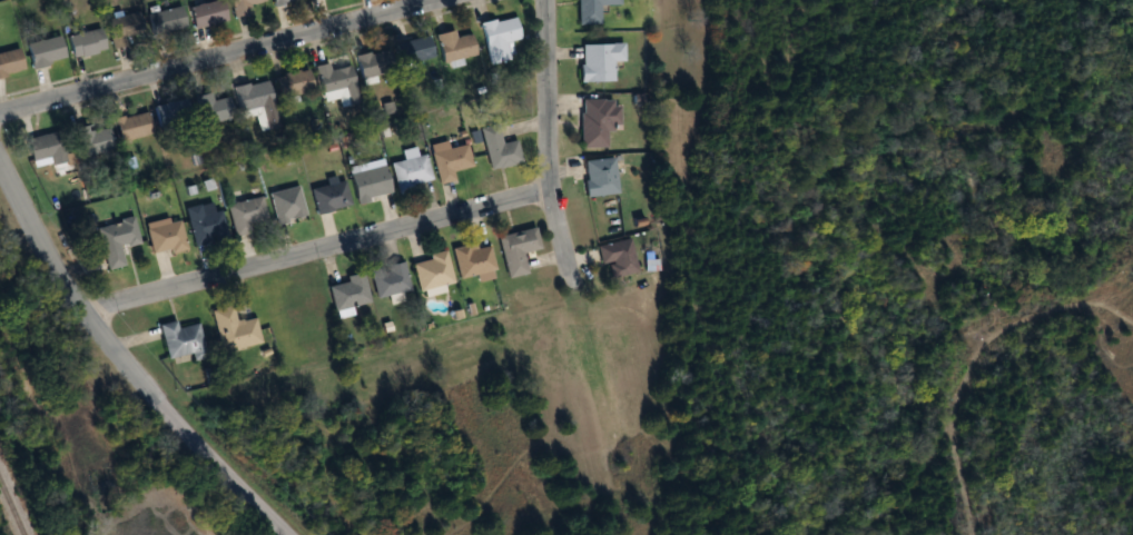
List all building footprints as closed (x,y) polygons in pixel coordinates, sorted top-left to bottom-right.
[(185,8),(190,29),(223,20),(218,0),(216,0),(185,8)] [(264,3),(263,0),(226,0),(230,13),(264,3)] [(598,25),(598,2),(617,2),(617,0),(574,0),(574,25),(598,25)] [(184,29),(178,6),(145,14),(150,37),(184,29)] [(109,45),(143,38),(137,12),(103,19),(109,45)] [(517,39),(512,15),(478,22),(486,64),(508,60),(504,42),(517,39)] [(63,38),(71,60),(104,48),(97,27),(63,38)] [(433,35),(440,63),(474,54),(468,34),(453,38),(451,30),(433,35)] [(23,45),(29,68),(63,59),(57,36),(23,45)] [(431,58),(426,36),(392,43),(397,65),(431,58)] [(610,82),(610,62),(620,62),(620,44),(578,44),(578,82),(610,82)] [(22,71),(17,48),(0,52),(0,76),(22,71)] [(352,56),(357,79),(391,71),(386,48),(352,56)] [(341,90),(344,104),(355,102),(348,66),(327,70),(326,62),(313,65),(319,94),(341,90)] [(271,78),(278,100),(311,88),(304,67),(271,78)] [(267,79),(233,87),(238,111),(272,104),(267,79)] [(233,118),(229,97),(212,100),(211,92),(193,96),(198,125),(233,118)] [(191,121),(185,97),(152,106),(158,130),(191,121)] [(609,99),(578,99),(578,147),(609,147),(609,99)] [(118,142),(151,133),(145,111),(112,120),(118,142)] [(487,170),(519,163),(514,140),(499,143),(495,124),(478,128),(487,170)] [(80,158),(112,148),(106,127),(87,133),(85,125),(71,129),(80,158)] [(63,162),(59,133),(25,138),(29,166),(63,162)] [(470,167),(465,144),(446,148),(444,141),(428,145),(436,184),(452,180),(450,171),(470,167)] [(388,162),(395,195),(412,191),(411,183),(429,179),(424,155),(388,162)] [(580,160),(583,196),(614,194),(611,158),(580,160)] [(346,176),(355,201),(389,190),(380,165),(346,176)] [(315,214),(348,204),(341,180),(308,190),(315,214)] [(303,217),(296,186),(267,193),(274,224),(303,217)] [(225,206),(234,237),(249,233),(246,224),(266,218),(259,196),(225,206)] [(192,246),(226,240),(220,211),(201,215),(199,204),(184,207),(192,246)] [(122,266),(118,247),(138,242),(133,218),(95,226),(104,270),(122,266)] [(184,249),(181,222),(145,225),(148,252),(184,249)] [(503,278),(523,274),(518,253),(536,249),(531,228),(494,236),(503,278)] [(594,246),(597,264),(605,262),(608,278),(634,272),(627,238),(594,246)] [(492,270),(486,243),(450,250),(455,278),(492,270)] [(416,290),(450,283),(444,253),(409,260),(416,290)] [(408,290),(401,261),(384,265),(385,271),(368,275),(374,298),(408,290)] [(362,273),(344,276),(345,282),(326,286),(331,311),(368,303),(362,273)] [(258,343),(252,318),(233,323),(229,306),(209,310),(219,352),(258,343)] [(163,359),(187,355),(188,360),(202,358),(196,325),(174,329),(172,322),(157,324),(163,359)]
